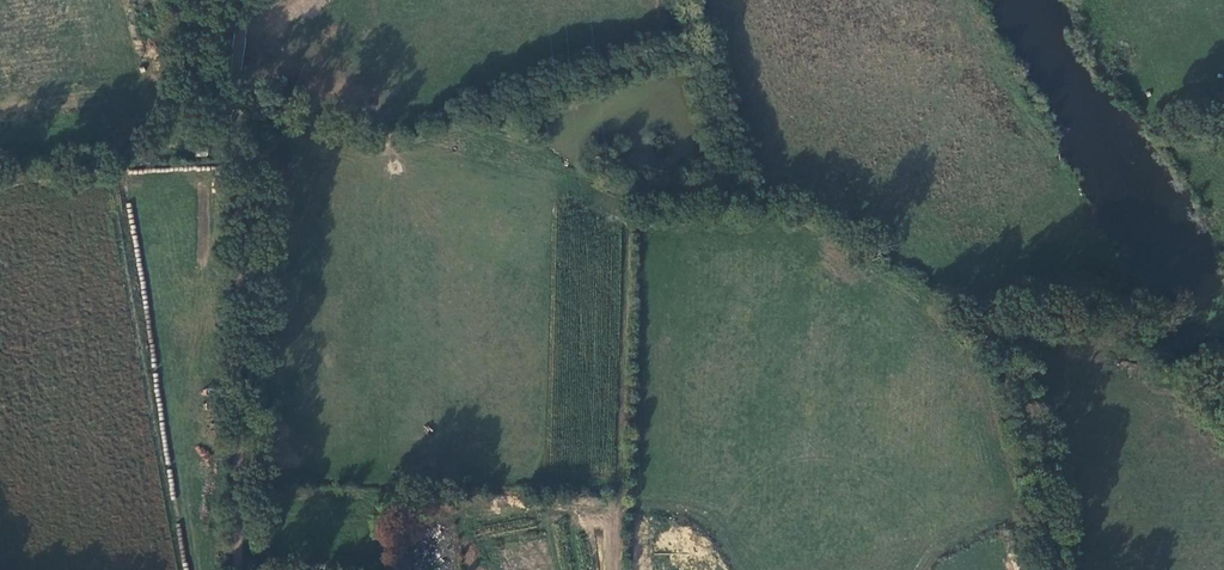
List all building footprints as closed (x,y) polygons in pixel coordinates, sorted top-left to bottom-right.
[(438,546),(419,542),(415,563),(434,566),(438,546)]
